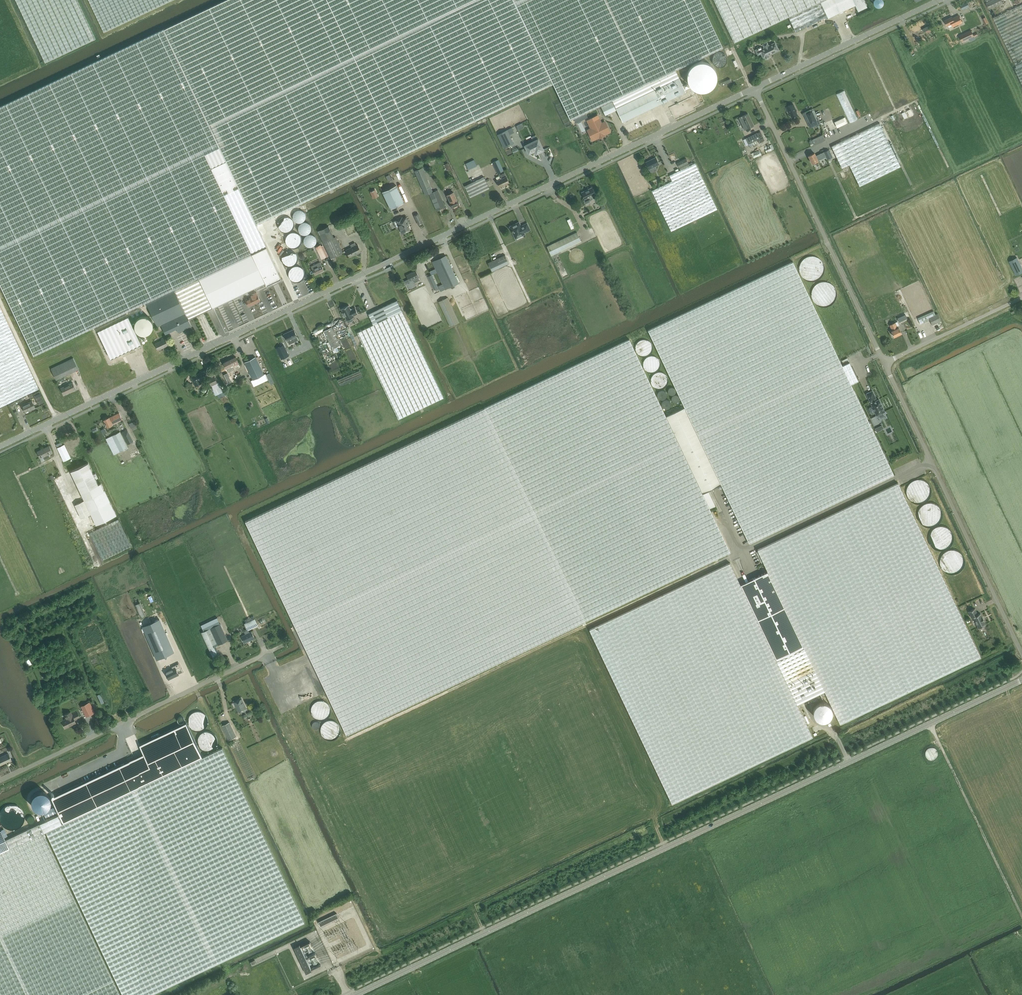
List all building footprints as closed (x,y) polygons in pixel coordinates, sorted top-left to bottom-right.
[(46,62),(96,39),(78,0),(16,0),(46,62)] [(104,33),(168,2),(174,0),(89,0),(104,33)] [(164,29),(256,224),(553,83),(513,0),(225,0),(164,29)] [(699,0),(514,0),(571,120),(612,101),(623,122),(677,97),(686,92),(676,70),(722,49),(699,0)] [(734,43),(788,17),(795,31),(827,16),(828,18),(855,5),(858,12),(867,7),(864,0),(714,0),(734,43)] [(989,9),(1003,3),(1002,0),(992,0),(986,3),(989,9)] [(993,18),(1017,68),(1015,68),(1021,84),(1021,4),(993,18)] [(945,21),(947,26),(953,23),(954,26),(953,27),(962,22),(959,15),(959,16),(953,19),(952,17),(945,21)] [(959,36),(961,40),(962,40),(963,42),(974,37),(971,30),(959,36)] [(159,36),(9,107),(110,321),(134,310),(137,317),(150,311),(157,327),(161,325),(165,334),(176,329),(178,333),(192,326),(188,320),(174,290),(133,204),(224,161),(226,160),(199,105),(193,108),(159,36)] [(761,49),(761,48),(756,50),(758,55),(761,53),(763,58),(765,57),(765,58),(766,59),(767,59),(768,59),(769,57),(769,56),(768,55),(779,50),(775,43),(768,46),(767,42),(763,44),(764,48),(761,49)] [(686,74),(686,86),(691,86),(691,83),(698,83),(698,79),(698,68),(695,68),(695,72),(693,72),(693,69),(692,70),(692,67),(685,67),(685,71),(681,71),(681,74),(686,74)] [(850,123),(858,119),(844,91),(836,95),(850,123)] [(611,113),(616,110),(612,102),(601,107),(604,113),(609,110),(611,113)] [(796,111),(793,104),(786,107),(788,111),(791,118),(797,115),(796,111)] [(78,369),(85,383),(89,381),(126,364),(71,248),(73,247),(8,109),(0,112),(0,286),(45,380),(52,377),(54,383),(57,382),(56,380),(78,369)] [(812,111),(812,109),(805,112),(810,123),(816,120),(812,111)] [(537,124),(556,116),(553,110),(526,121),(529,128),(532,126),(535,132),(540,131),(537,124)] [(748,114),(742,116),(739,118),(745,130),(748,129),(754,126),(748,114)] [(905,152),(889,115),(882,119),(897,155),(905,152)] [(588,121),(589,123),(593,131),(591,132),(592,134),(590,135),(592,139),(593,140),(597,138),(597,137),(596,135),(608,129),(605,122),(601,124),(599,118),(598,116),(588,121)] [(837,128),(846,124),(848,123),(845,117),(834,122),(837,128)] [(879,123),(836,144),(831,146),(837,159),(842,168),(846,166),(849,164),(859,186),(901,167),(879,123)] [(803,127),(796,130),(802,144),(810,140),(803,127)] [(507,129),(497,134),(504,148),(514,143),(507,129)] [(760,132),(757,133),(746,139),(748,144),(750,148),(757,145),(756,142),(757,141),(760,139),(763,137),(760,132)] [(825,140),(823,135),(812,140),(814,145),(825,140)] [(526,145),(530,153),(535,151),(535,152),(537,153),(543,150),(538,139),(526,145)] [(750,152),(753,157),(761,154),(758,149),(750,152)] [(829,150),(824,152),(816,156),(814,153),(808,156),(812,164),(818,161),(826,157),(827,160),(833,157),(829,150)] [(659,164),(656,157),(646,162),(649,169),(659,164)] [(679,168),(688,163),(686,159),(677,163),(679,168)] [(477,166),(474,160),(455,169),(457,175),(477,166)] [(493,163),(498,174),(504,171),(498,160),(493,163)] [(174,290),(188,320),(194,317),(216,306),(221,317),(240,308),(235,298),(241,294),(279,277),(229,172),(224,161),(133,204),(174,290)] [(672,181),(652,191),(671,232),(717,209),(695,163),(669,175),(672,181)] [(415,171),(417,177),(425,196),(429,194),(437,211),(445,207),(438,190),(433,192),(425,173),(428,171),(426,166),(423,168),(415,171)] [(509,183),(505,173),(499,176),(501,179),(497,181),(500,187),(509,183)] [(470,197),(489,188),(484,177),(465,186),(470,197)] [(404,203),(397,187),(396,185),(382,192),(383,194),(391,209),(404,203)] [(593,199),(592,197),(595,195),(592,188),(581,193),(585,200),(588,198),(590,201),(593,199)] [(451,204),(453,209),(460,206),(458,201),(457,201),(453,192),(447,195),(451,204)] [(419,219),(414,208),(409,210),(415,221),(419,219)] [(402,233),(410,230),(408,226),(409,225),(407,222),(408,222),(406,217),(402,219),(402,218),(393,222),(396,228),(399,227),(402,233)] [(525,234),(524,233),(530,230),(527,224),(521,226),(519,222),(510,227),(512,231),(511,231),(512,232),(516,238),(525,234)] [(318,231),(320,235),(330,230),(328,226),(318,231)] [(581,241),(577,232),(547,247),(551,256),(581,241)] [(334,238),(323,243),(331,258),(343,253),(335,237),(334,238)] [(355,242),(351,245),(352,247),(346,250),(350,257),(361,252),(357,245),(356,245),(355,242)] [(322,259),(326,257),(321,246),(316,248),(322,259)] [(495,270),(494,267),(499,264),(508,260),(505,255),(497,259),(488,263),(490,268),(492,272),(495,270)] [(446,256),(432,262),(443,284),(445,289),(458,283),(446,256)] [(1021,272),(1021,269),(1017,258),(1009,262),(1016,275),(1021,272)] [(311,266),(312,269),(314,273),(315,275),(324,271),(321,265),(320,262),(311,266)] [(849,362),(842,366),(793,262),(648,330),(684,407),(666,416),(629,339),(484,408),(585,621),(730,552),(709,508),(715,506),(708,490),(721,484),(749,543),(894,475),(851,384),(858,381),(849,362)] [(415,283),(420,280),(419,277),(416,271),(406,275),(410,282),(413,280),(415,283)] [(438,288),(432,275),(428,277),(434,289),(438,288)] [(251,295),(252,297),(245,300),(249,307),(260,301),(256,292),(251,295)] [(459,322),(453,309),(448,298),(438,302),(450,327),(459,322)] [(397,300),(368,314),(373,325),(357,332),(399,419),(444,398),(397,300)] [(358,314),(355,307),(355,308),(352,309),(351,309),(350,309),(350,308),(349,306),(349,305),(341,309),(343,313),(342,313),(344,318),(345,317),(347,320),(346,320),(347,320),(354,317),(354,316),(354,317),(353,316),(358,314)] [(884,316),(881,317),(883,320),(890,317),(884,305),(880,307),(883,314),(884,316)] [(39,389),(0,307),(0,407),(39,389)] [(935,315),(933,311),(918,318),(917,318),(920,324),(921,324),(930,320),(929,318),(935,315)] [(938,314),(935,315),(929,318),(930,320),(932,325),(941,321),(938,314)] [(897,323),(895,324),(895,323),(890,325),(892,331),(891,331),(894,337),(901,333),(898,328),(897,326),(899,325),(897,323)] [(337,350),(336,348),(340,346),(332,327),(324,331),(333,351),(337,350)] [(915,340),(919,338),(914,328),(908,331),(911,337),(913,336),(915,340)] [(294,330),(284,334),(287,341),(288,341),(289,344),(294,342),(292,338),(297,336),(294,330)] [(168,345),(164,338),(162,339),(162,340),(155,344),(158,350),(168,345)] [(284,345),(280,346),(276,348),(281,359),(289,356),(285,348),(284,345)] [(236,357),(230,360),(223,363),(226,368),(227,368),(227,369),(233,366),(239,363),(236,357)] [(245,363),(253,380),(264,375),(256,357),(245,363)] [(205,371),(195,375),(191,377),(195,386),(196,386),(195,385),(201,383),(202,383),(201,381),(208,377),(205,371)] [(212,386),(217,383),(214,376),(208,379),(212,386)] [(64,395),(76,389),(73,382),(61,388),(64,395)] [(885,412),(879,399),(872,402),(871,401),(876,398),(872,391),(866,394),(876,416),(879,414),(880,417),(884,416),(882,413),(885,412)] [(33,403),(32,401),(22,405),(25,412),(31,410),(35,408),(33,403)] [(585,621),(484,408),(245,521),(346,734),(585,621)] [(112,424),(122,420),(119,413),(109,418),(109,417),(104,420),(108,427),(113,425),(112,424)] [(870,416),(873,424),(878,421),(875,414),(870,416)] [(106,439),(114,455),(120,452),(128,448),(120,432),(106,439)] [(130,434),(124,437),(128,444),(133,441),(130,434)] [(57,448),(62,457),(64,461),(71,458),(69,453),(64,444),(57,448)] [(40,458),(46,456),(47,458),(50,457),(48,455),(52,453),(49,446),(37,452),(40,458)] [(121,469),(126,466),(120,455),(114,459),(115,463),(118,462),(121,469)] [(104,490),(101,483),(99,484),(98,483),(88,463),(71,471),(85,500),(104,490)] [(54,481),(56,484),(60,482),(57,476),(51,479),(52,482),(54,481)] [(813,737),(797,704),(824,691),(840,724),(980,657),(898,483),(757,550),(768,571),(740,584),(730,563),(590,630),(672,803),(813,737)] [(116,515),(106,494),(104,490),(85,500),(84,500),(74,505),(81,519),(88,516),(91,514),(96,525),(107,520),(109,519),(116,515)] [(131,546),(118,519),(89,533),(102,560),(131,546)] [(194,550),(212,543),(210,539),(192,546),(194,550)] [(197,553),(199,557),(215,550),(213,546),(197,553)] [(89,550),(94,561),(98,559),(93,548),(89,550)] [(199,563),(218,555),(217,553),(198,561),(199,563)] [(242,553),(224,560),(226,565),(244,558),(242,553)] [(202,568),(219,560),(218,557),(201,565),(202,568)] [(204,586),(187,593),(189,597),(206,591),(204,586)] [(141,617),(146,615),(141,602),(136,605),(141,617)] [(985,624),(984,621),(984,620),(982,617),(980,613),(978,615),(975,608),(968,611),(971,618),(973,617),(978,628),(980,627),(980,628),(984,626),(983,625),(985,624)] [(159,619),(143,626),(157,659),(174,652),(159,619)] [(258,625),(255,619),(245,624),(248,630),(258,625)] [(203,632),(211,648),(215,647),(228,640),(220,624),(206,630),(203,632)] [(244,631),(245,634),(241,636),(244,643),(251,640),(255,638),(251,632),(249,633),(248,630),(244,631)] [(169,679),(179,674),(178,671),(181,670),(179,664),(172,667),(173,669),(166,672),(169,679)] [(239,712),(246,708),(242,699),(234,702),(239,712)] [(93,713),(88,703),(80,706),(86,717),(93,713)] [(64,715),(66,719),(62,721),(65,728),(76,723),(74,720),(79,717),(77,712),(72,714),(70,712),(64,715)] [(58,815),(39,824),(43,832),(44,831),(44,832),(202,757),(186,723),(140,745),(144,754),(51,798),(58,815)] [(236,736),(230,723),(222,726),(229,740),(236,736)] [(930,746),(923,752),(930,759),(936,754),(930,746)] [(44,832),(121,994),(153,994),(304,922),(222,748),(202,757),(44,832)] [(0,765),(11,760),(8,753),(0,757),(0,765)] [(51,804),(43,808),(48,818),(56,815),(51,804)] [(25,813),(27,824),(36,822),(33,811),(25,813)] [(113,981),(39,824),(6,840),(1,830),(0,830),(0,994),(119,994),(113,981)] [(318,922),(320,926),(339,918),(336,913),(318,922)] [(364,936),(356,936),(356,946),(364,945),(364,936)] [(299,943),(301,947),(310,942),(308,938),(299,943)] [(306,958),(301,946),(300,944),(299,944),(299,945),(294,947),(293,947),(306,974),(306,973),(312,971),(311,969),(306,958)] [(317,966),(321,964),(319,961),(310,966),(312,970),(317,967),(317,966)]
